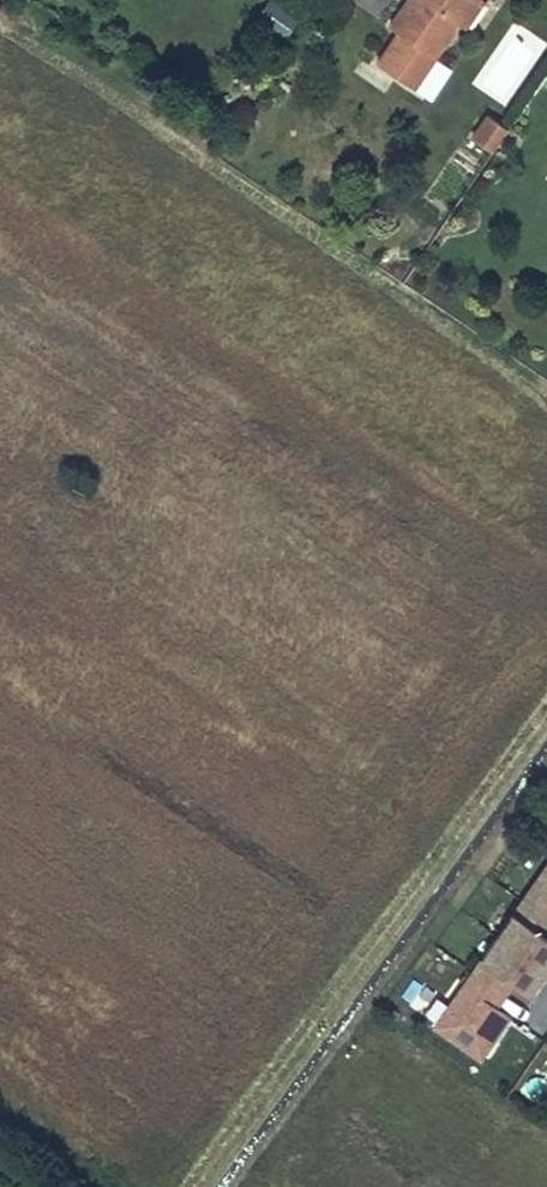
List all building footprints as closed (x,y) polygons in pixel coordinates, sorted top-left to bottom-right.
[(391,22),(437,54),(460,23),(475,0),(407,0),(391,22)] [(460,23),(468,27),(487,0),(475,0),(460,23)] [(429,64),(393,39),(377,62),(413,87),(429,64)] [(508,128),(488,115),(473,136),(492,151),(508,128)] [(531,887),(537,891),(546,898),(546,864),(531,887)] [(528,904),(546,917),(546,898),(537,891),(528,904)] [(519,916),(545,934),(546,931),(546,917),(528,904),(519,916)] [(546,961),(546,936),(545,934),(519,916),(513,913),(498,935),(543,967),(546,961)] [(543,967),(498,935),(482,958),(487,962),(513,980),(527,990),(543,967)] [(487,962),(479,974),(505,993),(513,980),(487,962)] [(479,974),(470,987),(496,1005),(505,993),(479,974)] [(470,987),(464,983),(435,1025),(480,1056),(509,1014),(496,1005),(470,987)]
